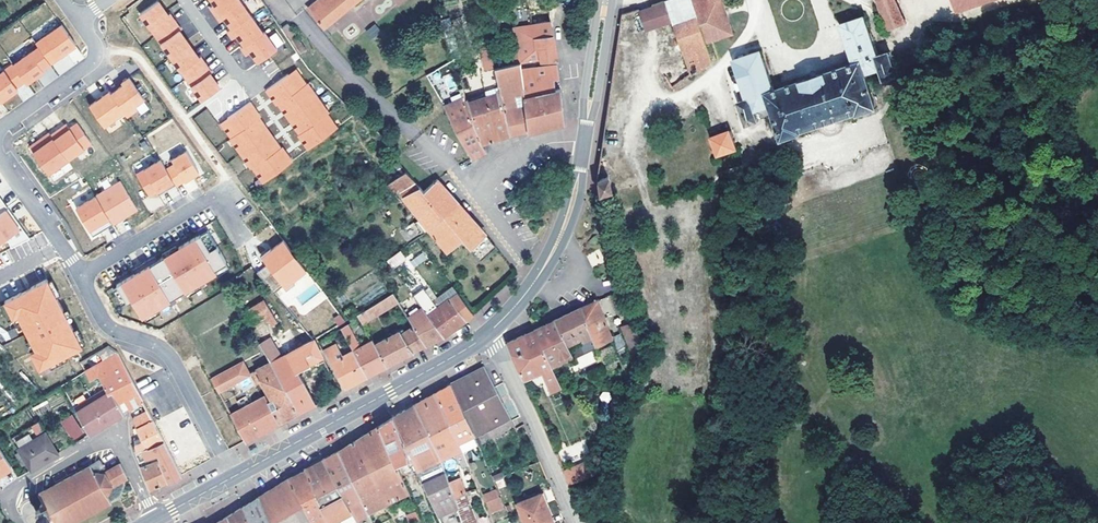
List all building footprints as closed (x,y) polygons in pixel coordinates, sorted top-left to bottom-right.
[(214,15),(236,0),(210,0),(214,5),(209,9),(214,15)] [(231,30),(250,17),(238,0),(236,0),(214,15),(219,23),(224,20),(231,30)] [(308,8),(324,28),(358,0),(317,0),(308,8)] [(510,15),(522,12),(520,0),(507,0),(510,15)] [(672,22),(686,63),(665,76),(672,87),(718,56),(712,39),(731,32),(721,0),(666,0),(665,1),(672,22)] [(894,0),(876,0),(886,30),(905,23),(894,0)] [(672,22),(665,1),(637,10),(644,31),(672,22)] [(156,3),(139,15),(154,36),(174,22),(169,14),(166,16),(156,3)] [(262,34),(250,17),(231,30),(227,33),(232,40),(236,37),(244,47),(262,34)] [(884,80),(897,76),(889,52),(877,56),(864,17),(841,25),(854,64),(774,90),(761,51),(734,60),(746,99),(738,102),(746,125),(757,121),(754,112),(770,106),(781,141),(800,134),(799,133),(857,113),(858,115),(876,108),(865,74),(881,69),(884,80)] [(170,58),(187,46),(177,32),(180,30),(174,22),(154,36),(170,58)] [(538,47),(540,60),(556,58),(552,34),(550,22),(531,23),(534,36),(535,46),(538,47)] [(528,37),(534,36),(531,23),(525,24),(528,37)] [(372,39),(380,31),(374,24),(365,32),(372,39)] [(50,63),(75,45),(61,25),(35,43),(38,47),(50,63)] [(287,25),(281,28),(290,40),(295,37),(287,25)] [(269,37),(276,48),(283,44),(277,32),(269,37)] [(244,47),(241,49),(246,56),(250,53),(257,63),(276,50),(264,33),(262,34),(244,47)] [(296,38),(290,41),(299,54),(304,50),(296,38)] [(185,79),(206,65),(200,57),(197,59),(187,46),(170,58),(185,79)] [(38,47),(12,65),(24,81),(26,84),(36,76),(35,74),(50,63),(38,47)] [(484,92),(465,99),(481,143),(509,135),(499,88),(495,66),(493,67),(490,47),(481,49),(485,70),(480,71),(484,92)] [(495,66),(499,88),(509,135),(527,130),(523,95),(521,71),(518,55),(514,56),(514,62),(495,66)] [(542,68),(556,65),(556,58),(540,60),(542,68)] [(24,81),(12,65),(0,73),(0,101),(10,94),(8,92),(24,81)] [(211,73),(206,65),(185,79),(201,101),(218,88),(208,75),(211,73)] [(521,71),(523,95),(555,89),(554,80),(558,78),(556,65),(542,68),(521,71)] [(294,69),(287,74),(292,80),(299,75),(294,69)] [(287,74),(265,90),(270,97),(272,96),(278,103),(277,104),(282,111),(284,109),(295,125),(293,127),(298,134),(299,133),(305,141),(302,142),(307,150),(329,132),(325,127),(333,122),(326,113),(320,117),(316,111),(323,106),(311,89),(304,94),(300,88),(305,84),(299,75),(292,80),(287,74)] [(123,85),(111,93),(125,114),(126,115),(136,107),(134,104),(143,98),(128,77),(121,82),(123,85)] [(461,88),(439,97),(447,112),(471,159),(486,152),(481,143),(465,99),(461,88)] [(555,89),(523,95),(527,130),(563,123),(559,88),(555,89)] [(117,119),(125,114),(111,93),(109,91),(101,97),(102,98),(96,102),(95,101),(89,105),(103,125),(115,117),(117,119)] [(249,102),(226,118),(231,124),(223,129),(230,138),(236,134),(240,140),(233,145),(245,162),(252,157),(257,163),(251,167),(257,176),(264,171),(269,178),(291,161),(286,154),(283,156),(278,148),(279,147),(274,140),(272,142),(261,127),(263,125),(258,117),(257,118),(251,111),(254,109),(249,102)] [(226,118),(219,123),(223,129),(231,124),(226,118)] [(333,122),(325,127),(329,132),(336,127),(333,122)] [(58,130),(50,135),(67,160),(91,143),(76,123),(69,128),(61,134),(58,130)] [(66,124),(58,130),(61,134),(69,128),(66,124)] [(709,138),(717,156),(736,149),(729,131),(709,138)] [(67,160),(50,135),(48,133),(29,147),(48,173),(67,160)] [(175,186),(198,172),(186,151),(171,160),(174,164),(165,170),(175,185),(175,186)] [(160,160),(135,175),(148,197),(156,192),(165,187),(167,190),(175,185),(165,170),(160,160)] [(264,171),(257,176),(262,184),(269,178),(264,171)] [(418,187),(405,171),(386,185),(392,193),(397,190),(401,196),(400,196),(417,216),(428,229),(458,203),(438,181),(437,179),(424,191),(419,186),(418,187)] [(598,195),(612,190),(608,174),(596,178),(596,183),(598,195)] [(95,196),(112,224),(137,209),(120,181),(95,196)] [(165,187),(156,192),(158,195),(167,190),(165,187)] [(92,236),(112,224),(95,196),(75,208),(92,236)] [(458,203),(428,229),(447,251),(460,237),(480,261),(495,246),(458,203)] [(5,239),(11,248),(29,238),(26,234),(24,236),(21,232),(23,231),(16,221),(14,222),(11,218),(14,217),(7,208),(0,213),(0,242),(5,239)] [(408,243),(428,229),(417,216),(396,231),(408,243)] [(208,228),(118,281),(141,317),(231,266),(208,228)] [(263,258),(251,267),(268,288),(276,281),(277,283),(302,264),(280,235),(258,251),(263,258)] [(407,258),(400,250),(387,260),(394,268),(407,258)] [(415,267),(428,258),(423,252),(410,260),(415,267)] [(414,268),(407,258),(394,268),(401,278),(414,268)] [(51,279),(47,282),(55,297),(59,295),(51,279)] [(46,280),(3,302),(12,318),(17,315),(18,318),(22,326),(29,340),(33,347),(35,350),(30,352),(38,369),(48,363),(64,355),(81,347),(80,345),(72,330),(66,319),(63,311),(55,297),(47,282),(46,280)] [(432,300),(437,296),(427,283),(423,287),(432,300)] [(451,285),(437,296),(432,300),(423,287),(413,294),(422,307),(443,337),(450,332),(467,319),(450,297),(457,292),(451,285)] [(357,315),(363,324),(399,303),(392,292),(357,315)] [(474,314),(457,292),(450,297),(467,319),(474,314)] [(264,301),(245,312),(253,324),(265,316),(272,326),(278,323),(264,301)] [(591,337),(594,346),(611,340),(598,307),(595,301),(580,309),(591,337)] [(0,304),(0,306),(8,320),(12,318),(3,302),(0,304)] [(443,337),(422,307),(408,317),(413,325),(427,346),(435,341),(443,337)] [(67,309),(63,311),(66,319),(71,317),(67,309)] [(554,320),(566,344),(580,338),(581,341),(591,337),(580,309),(554,320)] [(18,318),(14,320),(18,328),(22,326),(18,318)] [(549,345),(541,348),(550,368),(559,364),(558,362),(571,357),(566,344),(554,320),(541,326),(549,345)] [(269,362),(299,412),(307,408),(314,404),(298,372),(308,366),(297,347),(281,356),(269,335),(270,335),(263,322),(255,327),(262,340),(258,342),(269,362)] [(624,328),(623,326),(621,322),(612,326),(615,332),(624,328)] [(340,327),(352,349),(360,345),(348,323),(340,327)] [(402,358),(427,346),(413,325),(405,330),(403,328),(374,343),(387,366),(400,360),(402,358)] [(541,326),(534,330),(541,348),(549,345),(541,326)] [(633,327),(625,331),(633,352),(641,350),(641,349),(633,327)] [(76,328),(72,330),(80,345),(84,343),(76,328)] [(554,378),(550,368),(541,348),(534,330),(507,343),(524,379),(540,372),(544,382),(554,378)] [(323,356),(313,338),(297,347),(308,366),(323,358),(322,357),(323,356)] [(387,366),(374,343),(372,339),(360,345),(352,349),(367,376),(372,374),(387,366)] [(29,340),(25,342),(29,350),(33,347),(29,340)] [(331,347),(324,350),(344,389),(353,384),(367,376),(352,349),(337,357),(331,347)] [(108,386),(117,403),(123,400),(129,411),(142,403),(115,353),(84,371),(85,372),(89,381),(99,376),(105,387),(108,386)] [(64,355),(48,363),(51,368),(66,360),(64,355)] [(219,390),(235,381),(248,373),(241,361),(212,378),(219,390)] [(248,373),(254,382),(259,379),(262,384),(270,398),(267,401),(279,423),(295,414),(299,412),(269,362),(248,373)] [(456,381),(448,385),(473,437),(509,418),(483,367),(456,381)] [(248,373),(235,381),(241,391),(254,383),(254,382),(248,373)] [(123,415),(117,403),(108,386),(105,387),(99,376),(89,381),(102,404),(96,407),(106,424),(123,415)] [(548,393),(559,388),(554,378),(544,382),(548,393)] [(473,437),(448,385),(436,392),(433,394),(460,449),(476,441),(473,437)] [(460,449),(433,394),(425,398),(414,405),(439,459),(460,449)] [(262,432),(279,423),(267,401),(264,395),(262,396),(233,411),(232,408),(229,409),(246,441),(262,432)] [(396,415),(391,418),(408,455),(415,470),(435,461),(439,459),(414,405),(396,415)] [(89,435),(106,424),(96,407),(79,418),(89,435)] [(131,418),(132,420),(135,427),(152,418),(151,417),(147,411),(131,418)] [(60,420),(71,441),(84,435),(73,414),(60,420)] [(135,427),(140,436),(142,441),(134,445),(135,453),(164,440),(165,440),(152,418),(135,427)] [(408,455),(391,418),(380,425),(377,427),(393,462),(408,455)] [(58,453),(39,423),(13,440),(20,451),(16,455),(22,465),(27,463),(31,470),(58,453)] [(388,501),(407,492),(393,462),(377,427),(365,434),(359,438),(388,501)] [(593,434),(582,440),(589,456),(596,441),(593,434)] [(142,441),(140,436),(133,439),(134,445),(142,441)] [(388,501),(359,438),(354,441),(337,451),(366,512),(388,501)] [(181,475),(164,440),(135,453),(139,462),(158,454),(160,458),(157,459),(168,481),(172,479),(181,475)] [(1,472),(4,472),(11,468),(0,451),(0,472),(1,472)] [(368,516),(366,512),(337,451),(334,453),(322,460),(355,521),(368,516)] [(111,502),(108,495),(113,485),(127,477),(120,464),(104,473),(95,470),(102,466),(99,459),(38,493),(42,501),(41,502),(40,503),(40,505),(40,506),(41,508),(35,511),(42,522),(51,518),(54,522),(70,522),(111,502)] [(168,481),(157,459),(140,467),(140,468),(149,490),(164,483),(168,481)] [(435,461),(440,474),(444,473),(439,459),(435,461)] [(322,460),(313,464),(304,469),(304,470),(316,498),(326,522),(348,522),(355,521),(322,460)] [(563,472),(570,486),(588,478),(582,464),(563,472)] [(301,505),(316,498),(304,470),(302,471),(288,479),(301,505)] [(500,472),(491,476),(492,481),(502,476),(500,472)] [(421,483),(436,516),(456,508),(448,484),(444,473),(440,474),(421,483)] [(301,505),(288,479),(278,485),(257,498),(270,522),(310,522),(301,505)] [(462,522),(473,522),(458,481),(448,484),(456,508),(462,522)] [(489,510),(491,509),(490,506),(499,502),(494,490),(482,496),(487,507),(488,507),(489,510)] [(540,493),(515,504),(523,522),(553,522),(540,493)] [(257,498),(244,505),(241,508),(249,522),(270,522),(257,498)] [(301,505),(310,522),(326,522),(316,498),(301,505)] [(414,510),(411,502),(404,505),(408,513),(414,510)] [(241,508),(238,510),(224,518),(227,522),(249,522),(241,508)] [(486,515),(479,517),(482,522),(489,522),(486,515)]
